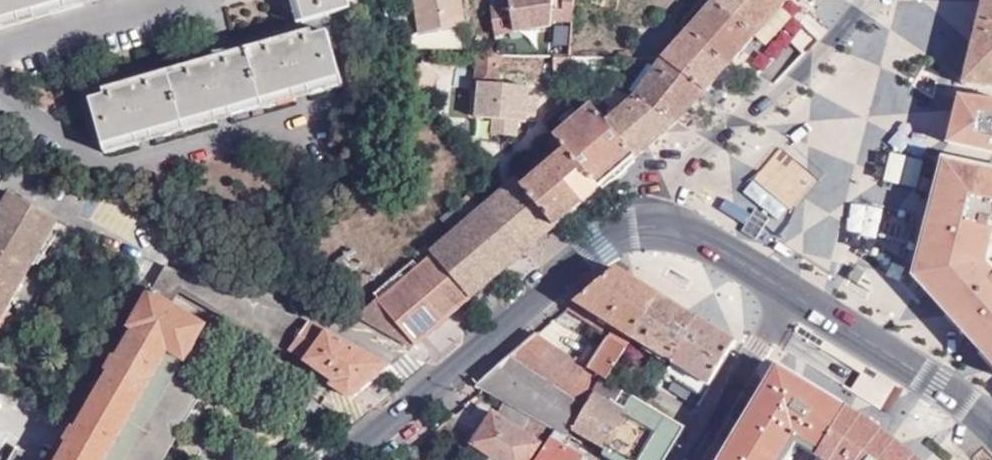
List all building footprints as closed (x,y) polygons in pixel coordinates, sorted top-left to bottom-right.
[(66,0),(0,0),(0,29),(22,23),(19,15),(49,7),(51,14),(68,9),(66,0)] [(68,9),(84,5),(82,0),(66,0),(68,9)] [(298,23),(305,21),(298,0),(291,0),(298,23)] [(305,21),(351,7),(349,0),(298,0),(305,21)] [(460,0),(415,0),(420,33),(464,26),(460,0)] [(495,35),(551,27),(551,21),(572,22),(574,0),(509,0),(510,5),(491,8),(495,35)] [(686,31),(710,5),(704,0),(701,0),(679,26),(686,31)] [(751,39),(754,36),(783,4),(786,0),(704,0),(710,5),(751,39)] [(976,32),(964,84),(991,88),(991,0),(984,0),(976,32)] [(783,4),(754,36),(771,51),(799,19),(783,4)] [(686,31),(726,65),(751,39),(710,5),(686,31)] [(22,23),(51,14),(49,7),(19,15),(22,23)] [(262,100),(341,78),(328,32),(313,36),(312,31),(247,49),(262,100)] [(662,58),(702,92),(726,65),(686,31),(662,58)] [(183,123),(262,100),(247,49),(168,71),(183,123)] [(498,55),(477,54),(476,77),(499,79),(501,55),(498,55)] [(575,72),(592,79),(598,70),(598,57),(575,56),(575,62),(575,72)] [(634,97),(674,123),(702,92),(662,58),(655,68),(648,64),(625,93),(634,97)] [(620,91),(625,93),(648,64),(643,60),(620,91)] [(103,146),(183,123),(168,71),(104,89),(105,96),(90,100),(103,146)] [(417,76),(411,89),(421,93),(426,98),(433,84),(417,76)] [(342,86),(341,78),(262,100),(264,108),(291,100),(324,91),(342,86)] [(533,89),(475,84),(472,122),(476,124),(475,138),(519,141),(521,120),(537,122),(539,97),(532,96),(533,89)] [(615,113),(634,97),(625,93),(620,91),(613,88),(602,99),(615,113)] [(850,135),(859,117),(817,96),(808,113),(832,126),(850,135)] [(605,121),(636,156),(674,123),(634,97),(615,113),(605,121)] [(264,108),(262,100),(183,123),(186,130),(264,108)] [(959,100),(947,150),(991,161),(991,105),(959,100)] [(556,135),(600,187),(636,156),(605,121),(593,105),(580,115),(566,127),(556,135)] [(559,118),(566,127),(580,115),(573,107),(559,118)] [(186,130),(183,123),(103,146),(105,152),(186,130)] [(521,185),(554,226),(600,187),(556,135),(554,134),(542,145),(561,151),(547,164),(542,158),(536,163),(540,168),(521,185)] [(884,183),(917,189),(922,159),(888,154),(884,183)] [(744,237),(832,253),(848,165),(825,161),(816,207),(807,205),(804,224),(748,214),(744,237)] [(991,370),(991,272),(988,268),(991,252),(991,175),(943,164),(914,282),(966,340),(991,370)] [(358,314),(357,315),(413,347),(554,226),(521,185),(515,178),(499,192),(440,243),(430,251),(434,256),(421,267),(398,287),(392,280),(376,294),(382,300),(380,302),(377,298),(358,314)] [(304,254),(358,314),(377,298),(374,294),(413,259),(414,261),(421,267),(434,256),(430,251),(440,243),(383,181),(304,254)] [(5,310),(9,303),(58,221),(10,194),(0,210),(0,319),(5,310)] [(414,261),(392,280),(398,287),(421,267),(414,261)] [(390,366),(306,321),(272,308),(167,267),(151,293),(150,293),(130,328),(134,331),(123,350),(59,459),(162,459),(163,458),(200,394),(171,377),(181,360),(186,363),(207,327),(167,304),(178,286),(231,318),(293,353),(334,384),(332,388),(349,398),(354,398),(359,394),(390,366)] [(617,268),(575,302),(601,319),(596,327),(602,331),(608,323),(616,328),(632,338),(660,294),(617,268)] [(699,319),(660,294),(632,338),(671,362),(699,319)] [(5,310),(0,319),(0,329),(16,338),(26,322),(5,310)] [(737,342),(699,319),(671,362),(668,368),(666,370),(671,373),(676,365),(705,383),(702,388),(707,392),(737,342)] [(602,349),(588,369),(601,377),(606,381),(614,369),(632,338),(616,328),(603,347),(602,349)] [(475,387),(482,391),(504,403),(555,432),(565,437),(567,437),(567,436),(568,434),(572,427),(585,405),(601,377),(588,369),(579,363),(538,334),(475,387)] [(592,343),(579,363),(588,369),(602,349),(592,343)] [(666,370),(668,368),(658,362),(649,377),(658,382),(666,370)] [(786,395),(796,378),(779,368),(769,385),(786,395)] [(614,369),(606,381),(617,387),(624,375),(614,369)] [(568,434),(577,439),(581,433),(607,449),(603,455),(611,459),(641,459),(653,441),(671,453),(684,430),(644,405),(640,403),(617,387),(606,381),(601,377),(585,405),(588,407),(574,429),(572,427),(568,434)] [(845,414),(848,409),(796,378),(786,395),(769,385),(757,405),(826,445),(845,414)] [(644,405),(684,430),(695,412),(655,388),(648,398),(644,405)] [(504,403),(496,416),(539,444),(545,448),(555,432),(504,403)] [(826,445),(757,405),(725,459),(817,459),(826,445)] [(539,444),(496,416),(492,414),(472,446),(494,459),(529,459),(539,444)] [(890,444),(861,424),(845,414),(826,445),(817,459),(910,459),(890,444)] [(567,448),(569,444),(564,439),(565,437),(555,432),(545,448),(538,459),(587,459),(567,448)] [(17,451),(12,459),(31,459),(17,451)]
